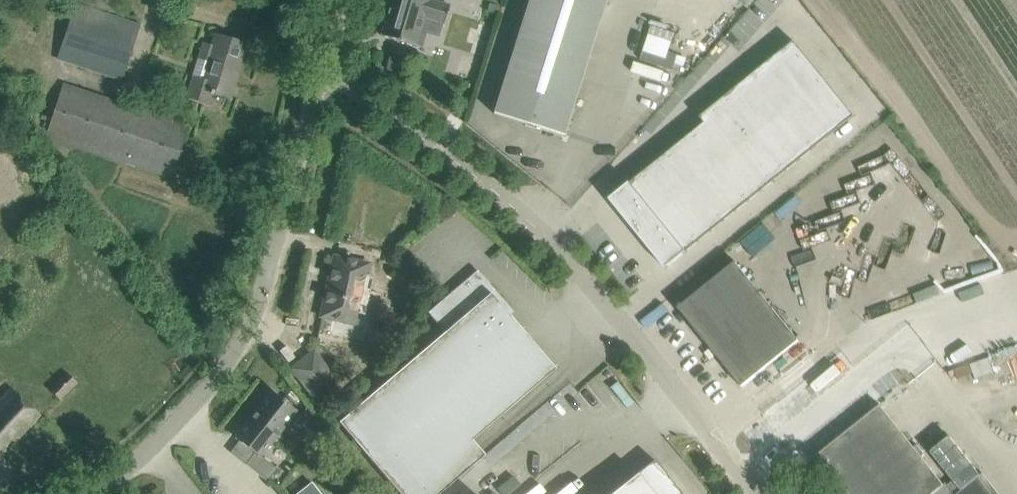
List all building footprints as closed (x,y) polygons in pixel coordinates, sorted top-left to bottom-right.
[(381,35),(415,45),(424,17),(445,23),(450,5),(432,0),(391,0),(381,35)] [(606,0),(529,0),(494,113),(563,135),(606,0)] [(489,2),(487,9),(496,12),(499,5),(489,2)] [(75,3),(56,59),(121,82),(140,25),(75,3)] [(187,97),(189,97),(208,103),(211,94),(213,94),(213,92),(230,97),(246,44),(215,35),(212,47),(203,44),(187,97)] [(705,124),(610,200),(666,268),(853,117),(793,43),(700,118),(705,124)] [(482,60),(477,58),(458,52),(453,71),(472,77),(476,78),(482,60)] [(45,136),(153,171),(172,177),(189,126),(62,84),(45,136)] [(355,324),(368,264),(335,257),(321,316),(355,324)] [(742,387),(799,341),(735,262),(678,308),(742,387)] [(430,312),(446,331),(339,422),(400,493),(439,493),(484,455),(471,440),(555,369),(509,315),(513,312),(478,271),(430,312)] [(944,298),(905,311),(911,329),(950,316),(944,298)] [(293,369),(314,396),(335,380),(313,353),(293,369)] [(77,383),(66,372),(49,389),(60,400),(77,383)] [(4,460),(0,457),(39,415),(15,392),(0,408),(0,464),(4,460)] [(246,464),(268,482),(277,469),(260,455),(271,441),(273,443),(285,427),(284,426),(295,411),(272,393),(236,438),(255,453),(246,464)] [(829,446),(813,459),(841,493),(951,493),(945,486),(921,456),(925,454),(916,444),(913,446),(880,405),(829,446)] [(929,448),(953,479),(945,486),(951,493),(957,493),(981,475),(983,473),(949,432),(929,448)] [(654,460),(611,493),(681,493),(654,460)] [(983,473),(981,475),(957,493),(999,493),(983,473)]
